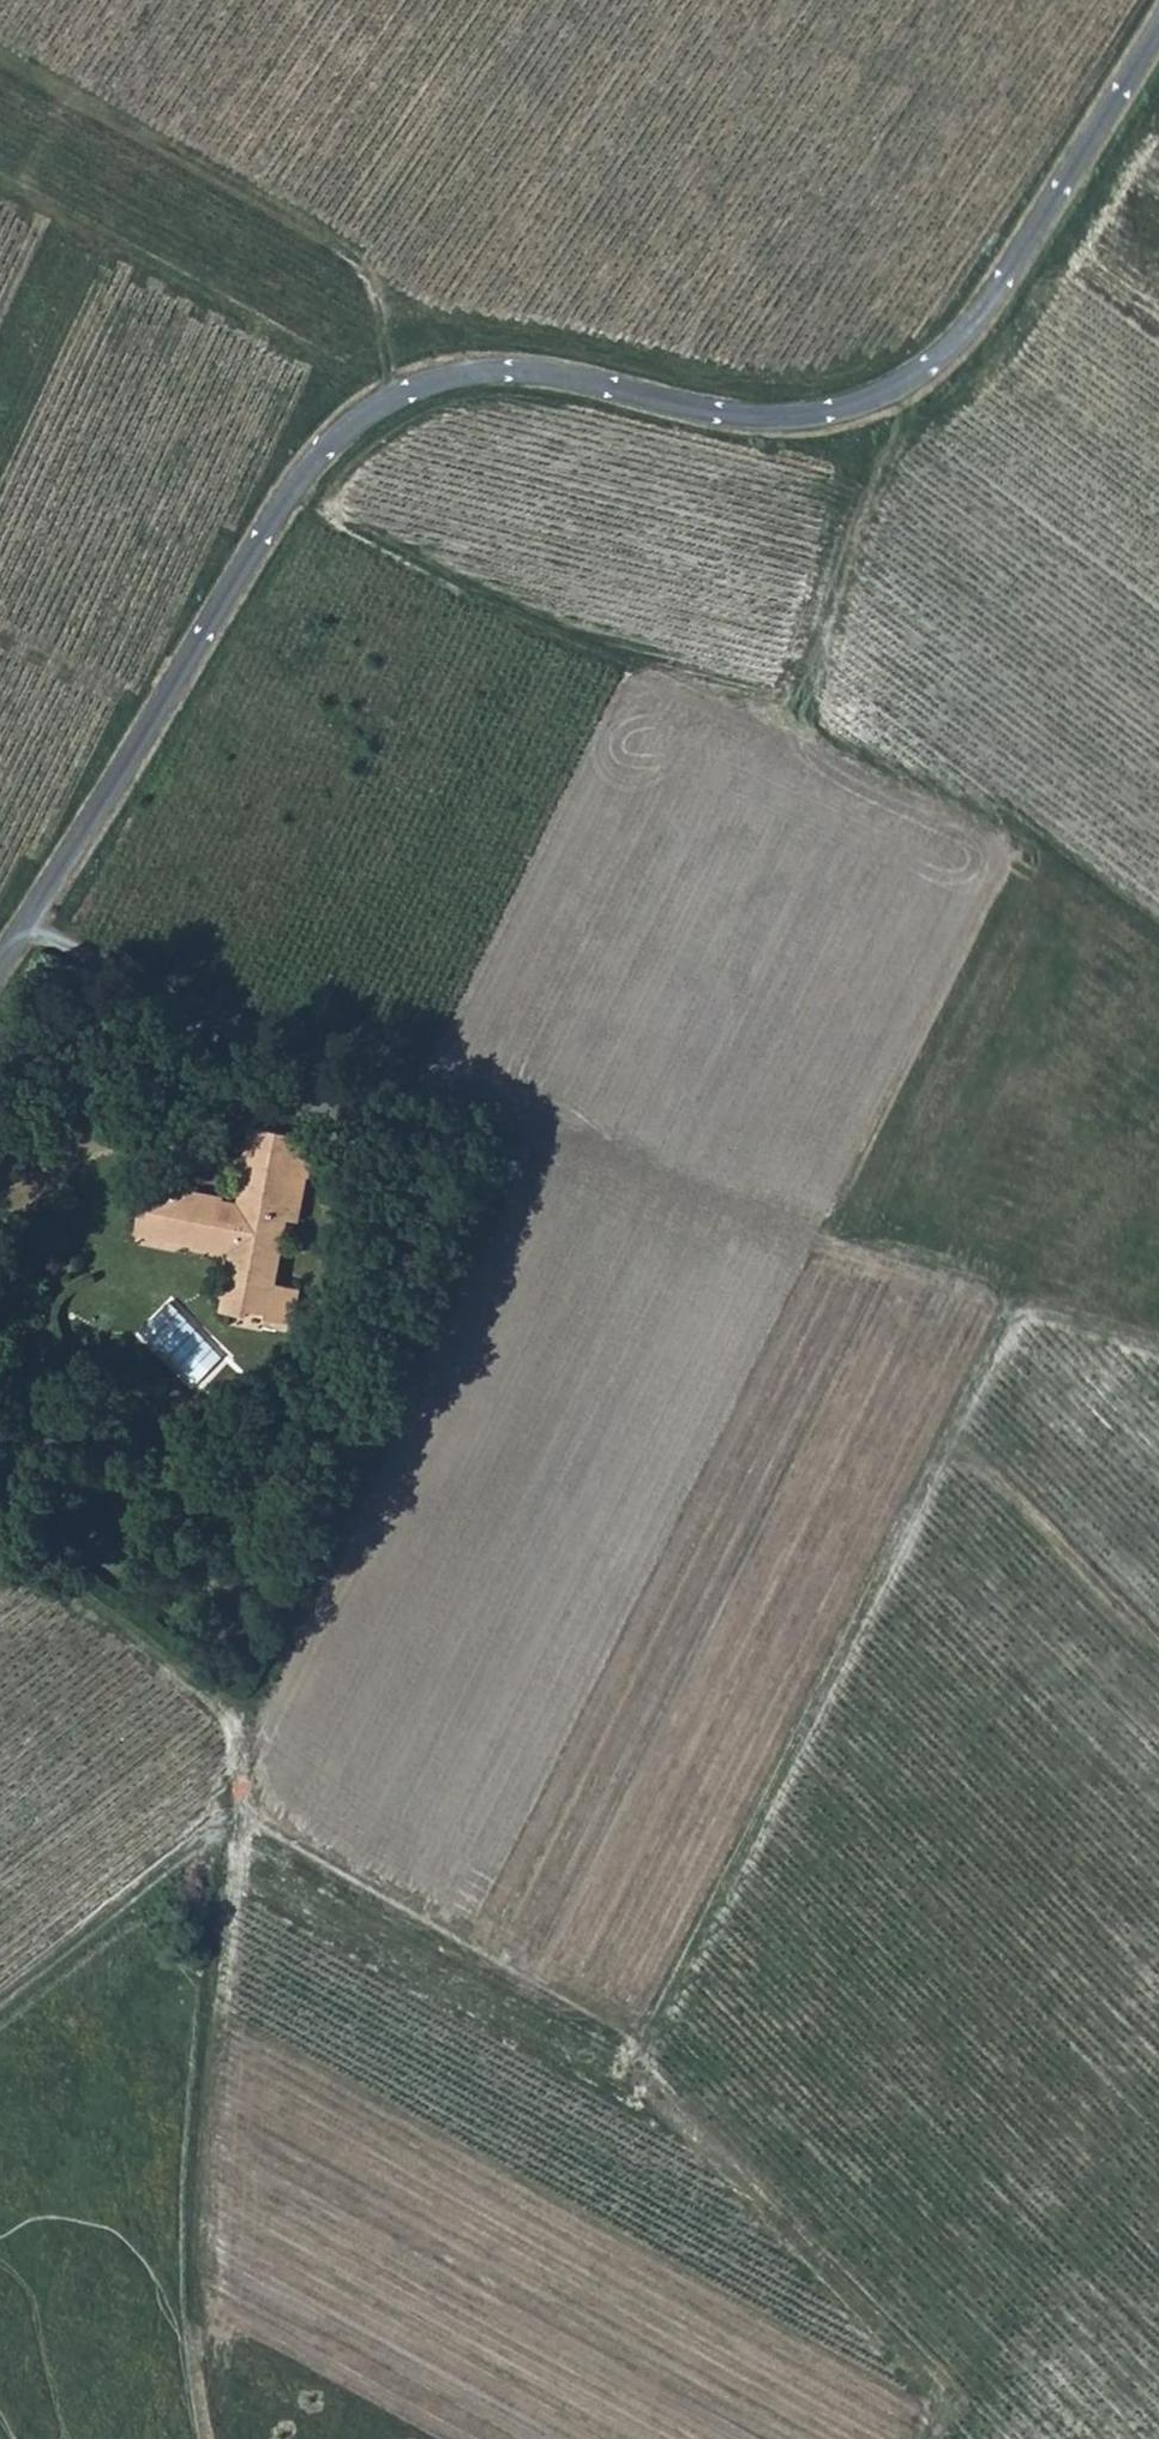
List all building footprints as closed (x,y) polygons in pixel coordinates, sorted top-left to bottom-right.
[(230,1254),(221,1312),(250,1319),(251,1312),(268,1314),(267,1322),(296,1326),(303,1289),(279,1286),(290,1221),(301,1222),(309,1178),(312,1178),(320,1139),(251,1126),(238,1184),(242,1186),(239,1202),(225,1200),(226,1196),(195,1190),(195,1195),(146,1184),(135,1235),(230,1254)]
